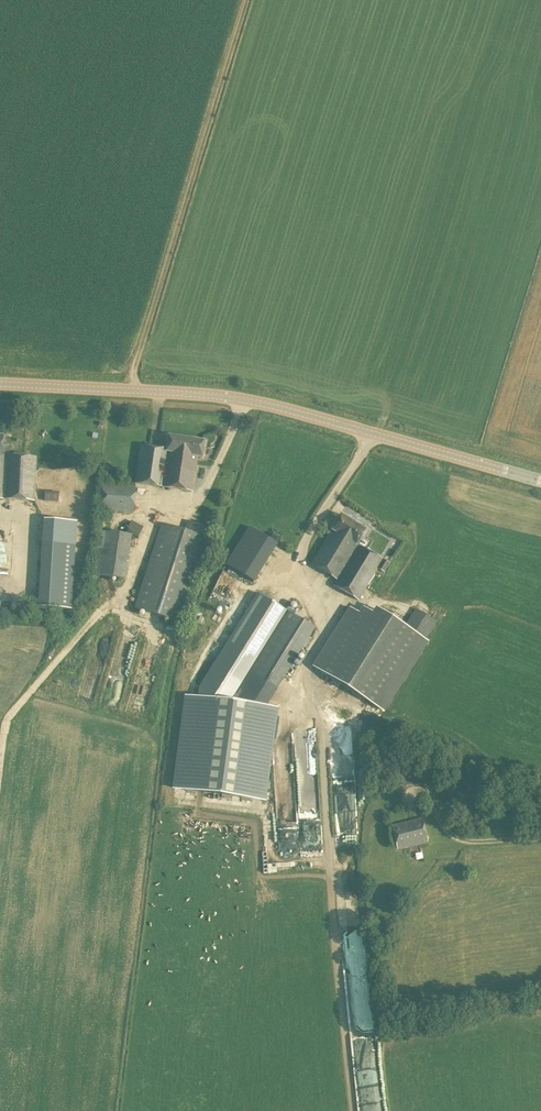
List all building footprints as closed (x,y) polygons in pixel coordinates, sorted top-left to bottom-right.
[(0,435),(0,499),(3,499),(3,500),(34,501),(36,456),(1,455),(3,435),(0,435)] [(202,458),(204,441),(168,436),(166,448),(161,449),(141,445),(135,483),(192,491),(198,457),(202,458)] [(134,513),(136,487),(103,484),(101,511),(134,513)] [(44,501),(58,502),(59,492),(45,491),(44,501)] [(357,544),(366,529),(340,514),(331,531),(330,530),(310,564),(336,580),(333,585),(358,601),(377,569),(384,573),(390,564),(357,544)] [(75,543),(76,521),(43,519),(42,541),(75,543)] [(137,537),(143,528),(131,521),(126,531),(137,537)] [(180,622),(210,528),(188,521),(185,531),(162,523),(135,608),(180,622)] [(224,564),(250,581),(275,543),(249,526),(224,564)] [(125,579),(131,535),(98,530),(91,574),(125,579)] [(210,600),(220,604),(223,596),(213,592),(210,600)] [(309,638),(315,628),(286,610),(257,592),(212,663),(269,700),(302,647),(306,649),(312,639),(309,638)] [(372,613),(362,607),(358,613),(349,607),(312,666),(384,712),(428,641),(425,639),(436,622),(416,609),(405,626),(375,608),(372,613)] [(275,708),(187,696),(186,699),(174,789),(263,800),(275,708)] [(316,738),(297,737),(297,763),(316,763),(316,738)] [(402,786),(422,785),(421,775),(401,777),(402,786)] [(358,815),(354,792),(351,776),(334,779),(339,818),(358,815)] [(398,849),(428,842),(422,819),(393,826),(398,849)]
